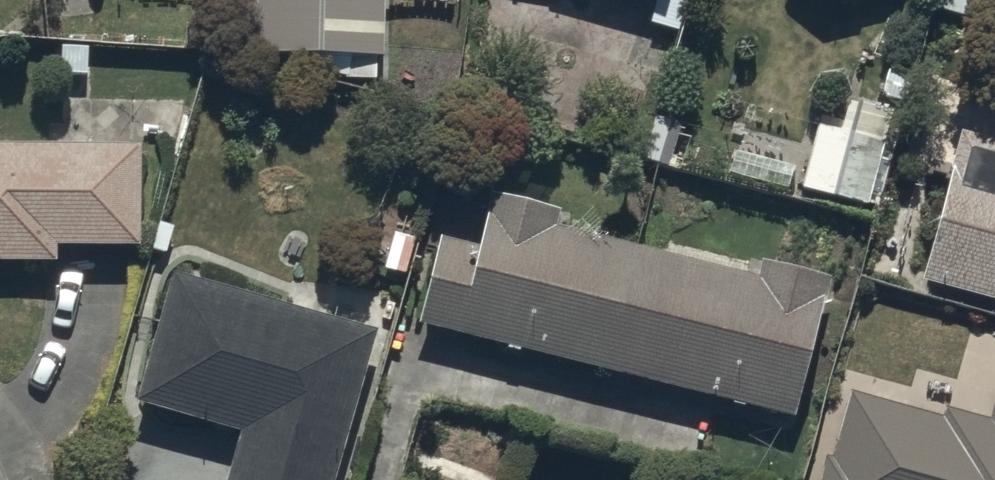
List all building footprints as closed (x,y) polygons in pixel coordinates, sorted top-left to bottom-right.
[(252,1),(250,54),(321,58),(319,80),(376,83),(381,0),(238,0),(252,1)] [(867,209),(890,111),(858,104),(851,135),(815,126),(799,192),(867,209)] [(958,138),(919,287),(994,307),(994,147),(958,138)] [(0,146),(0,264),(52,264),(52,249),(136,249),(137,147),(0,146)] [(434,235),(412,325),(792,418),(825,280),(757,264),(753,278),(557,230),(560,217),(492,200),(480,246),(434,235)] [(174,278),(138,410),(240,438),(229,479),(337,479),(377,334),(174,278)] [(984,425),(944,414),(942,420),(846,394),(822,479),(994,479),(994,385),(984,425)]
